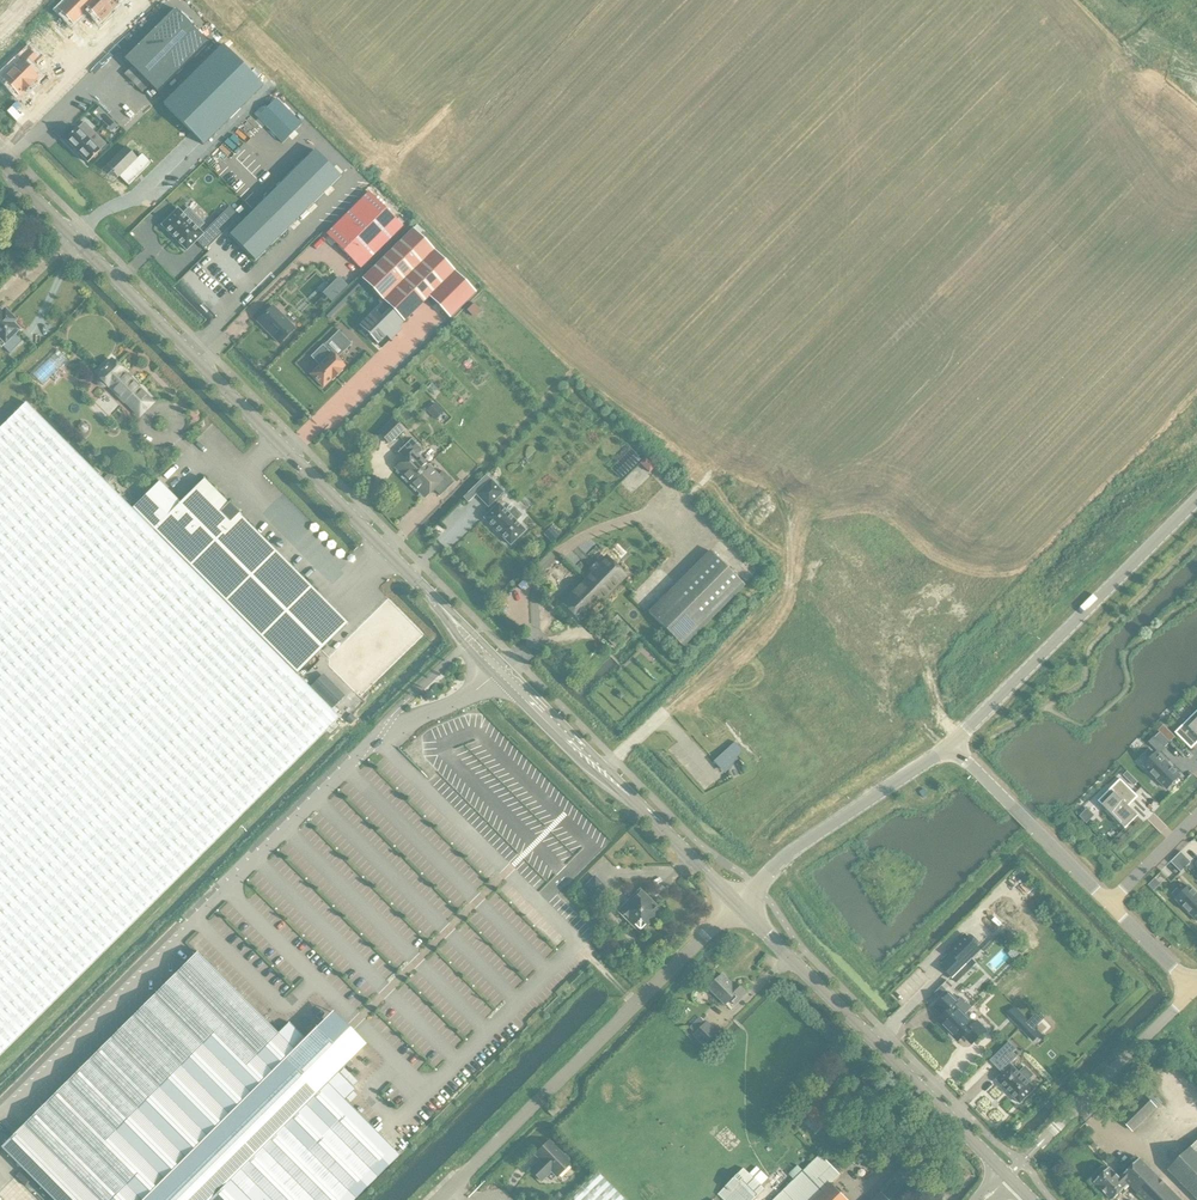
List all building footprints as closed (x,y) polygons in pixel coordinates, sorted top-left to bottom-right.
[(59,11),(64,15),(72,23),(87,9),(100,21),(121,0),(70,0),(59,11)] [(131,67),(123,75),(142,93),(150,86),(157,93),(208,43),(175,9),(124,60),(131,67)] [(223,46),(163,105),(203,145),(263,86),(223,46)] [(14,65),(1,78),(19,95),(24,90),(25,92),(33,84),(31,83),(38,77),(28,67),(37,58),(30,51),(20,60),(21,61),(16,67),(14,65)] [(275,99),(257,117),(282,143),(301,124),(275,99)] [(113,123),(105,115),(100,119),(108,127),(113,123)] [(77,129),(65,141),(87,163),(99,151),(106,144),(84,122),(77,129)] [(125,147),(105,166),(106,167),(106,166),(110,170),(110,171),(113,174),(114,173),(118,178),(117,178),(118,179),(119,177),(129,187),(152,164),(142,154),(137,159),(125,147)] [(315,150),(229,235),(255,262),(341,177),(315,150)] [(369,192),(326,234),(360,269),(403,226),(369,192)] [(178,209),(161,225),(186,250),(196,241),(205,250),(240,217),(230,207),(208,228),(189,208),(183,214),(178,209)] [(449,319),(475,293),(413,229),(361,280),(365,283),(383,302),(358,326),(377,345),(386,337),(390,341),(402,329),(400,326),(429,298),(449,319)] [(333,285),(324,293),(332,301),(341,292),(347,286),(339,278),(333,285)] [(355,282),(348,289),(353,294),(360,288),(355,282)] [(273,306),(257,321),(280,344),(295,329),(273,306)] [(10,315),(5,310),(2,313),(0,311),(0,325),(10,315)] [(1,348),(4,345),(10,352),(22,340),(16,334),(19,330),(13,324),(16,321),(10,315),(0,325),(0,347),(1,348)] [(319,365),(309,375),(323,388),(332,380),(332,381),(343,371),(342,370),(345,366),(337,358),(351,345),(338,331),(323,346),(322,345),(310,357),(319,365)] [(107,387),(107,385),(109,387),(120,397),(119,397),(124,402),(125,402),(139,416),(152,403),(138,389),(139,388),(132,381),(123,373),(124,373),(112,361),(97,375),(99,377),(98,377),(96,377),(96,380),(96,381),(96,384),(98,386),(100,388),(103,388),(105,388),(107,388),(107,387)] [(296,674),(131,509),(26,403),(0,428),(0,1054),(339,717),(296,674)] [(436,403),(429,409),(433,414),(440,407),(436,403)] [(378,433),(379,435),(389,445),(403,431),(392,419),(378,433)] [(395,468),(409,483),(427,465),(417,455),(422,450),(411,439),(397,452),(404,459),(395,468)] [(644,457),(639,463),(648,472),(654,466),(644,457)] [(427,465),(409,483),(424,497),(433,489),(440,495),(453,482),(442,471),(438,476),(427,465)] [(485,477),(463,499),(467,503),(476,494),(490,481),(485,477)] [(228,504),(204,479),(180,503),(159,482),(131,509),(296,674),(347,623),(313,589),(238,514),(239,513),(238,512),(235,514),(228,507),(231,505),(229,503),(228,504)] [(489,505),(492,509),(483,518),(510,545),(525,530),(515,520),(520,514),(514,508),(508,513),(498,503),(497,504),(494,501),(503,492),(491,480),(490,481),(476,494),(488,507),(489,505)] [(551,528),(544,534),(552,543),(559,537),(551,528)] [(709,550),(648,611),(683,647),(744,586),(709,550)] [(606,557),(561,602),(578,619),(623,574),(606,557)] [(611,606),(603,614),(615,626),(607,634),(616,642),(631,627),(611,606)] [(304,668),(299,673),(303,677),(308,672),(304,668)] [(342,698),(321,677),(311,687),(332,708),(342,698)] [(1196,711),(1175,733),(1191,749),(1196,743),(1196,711)] [(1164,726),(1159,731),(1170,742),(1175,737),(1164,726)] [(1165,748),(1170,743),(1160,732),(1155,737),(1165,748)] [(734,743),(713,763),(720,770),(741,751),(734,743)] [(1167,789),(1180,776),(1157,753),(1144,766),(1167,789)] [(1134,785),(1137,782),(1128,772),(1124,775),(1134,785)] [(1129,806),(1138,797),(1120,779),(1098,801),(1125,828),(1138,816),(1129,806)] [(1087,810),(1080,817),(1087,824),(1094,817),(1087,810)] [(1186,867),(1191,862),(1181,852),(1176,857),(1186,867)] [(1181,872),(1186,867),(1176,857),(1171,862),(1181,872)] [(594,875),(582,888),(595,900),(607,888),(594,875)] [(1189,886),(1176,899),(1196,920),(1196,894),(1189,886)] [(639,891),(619,911),(634,926),(640,921),(645,926),(655,916),(656,917),(662,911),(656,905),(655,906),(639,891)] [(1020,893),(1006,907),(1011,912),(1005,917),(1020,932),(1012,939),(1023,950),(1039,934),(1028,923),(1039,913),(1020,893)] [(965,935),(950,950),(954,954),(955,952),(966,964),(980,950),(965,935)] [(278,1033),(197,952),(1,1147),(53,1199),(341,1199),(393,1148),(344,1099),(355,1089),(339,1072),(349,1062),(316,1028),(305,1039),(289,1023),(278,1033)] [(954,954),(940,966),(952,978),(966,964),(955,952),(954,954)] [(736,982),(733,985),(723,975),(709,988),(726,1005),(730,1000),(735,1005),(747,994),(736,982)] [(948,993),(936,1004),(945,1013),(937,1021),(948,1033),(965,1016),(964,1015),(972,1008),(961,997),(957,1001),(948,993)] [(1006,1015),(1020,1028),(1023,1032),(1029,1038),(1033,1042),(1042,1033),(1039,1029),(1028,1019),(1026,1018),(1015,1006),(1006,1015)] [(1038,1011),(1033,1016),(1039,1023),(1045,1017),(1038,1011)] [(965,1016),(948,1033),(949,1034),(949,1037),(952,1041),(955,1040),(956,1041),(964,1033),(973,1041),(985,1030),(976,1021),(973,1024),(965,1016)] [(708,1042),(718,1033),(708,1022),(698,1031),(708,1042)] [(1010,1042),(994,1057),(1005,1068),(1006,1067),(1006,1068),(1007,1069),(1008,1069),(997,1080),(1020,1103),(1035,1089),(1027,1081),(1033,1075),(1025,1067),(1019,1073),(1012,1065),(1011,1066),(1011,1065),(1010,1064),(1017,1057),(1013,1052),(1016,1049),(1010,1042)] [(1132,1131),(1156,1107),(1145,1096),(1121,1120),(1132,1131)] [(803,1106),(796,1113),(800,1117),(806,1111),(822,1127),(832,1117),(813,1098),(804,1107),(803,1106)] [(555,1105),(547,1112),(552,1117),(559,1110),(555,1105)] [(474,1138),(461,1151),(464,1155),(477,1142),(474,1138)] [(537,1163),(530,1170),(541,1181),(551,1171),(557,1177),(571,1163),(569,1161),(569,1158),(567,1156),(565,1154),(562,1154),(549,1141),(535,1154),(541,1161),(538,1164),(537,1163)] [(783,1191),(773,1199),(848,1199),(832,1183),(841,1175),(821,1154),(810,1164),(805,1159),(798,1166),(803,1171),(783,1191)] [(1160,1179),(1139,1159),(1122,1176),(1121,1175),(1119,1177),(1114,1172),(1109,1167),(1094,1182),(1112,1199),(1113,1199),(1129,1184),(1145,1199),(1181,1199),(1160,1179)] [(761,1185),(768,1178),(757,1167),(750,1174),(744,1169),(719,1195),(724,1199),(753,1199),(764,1189),(761,1185)] [(922,1186),(906,1169),(881,1193),(874,1199),(907,1199),(922,1186)] [(567,1199),(624,1199),(596,1172),(567,1199)]
